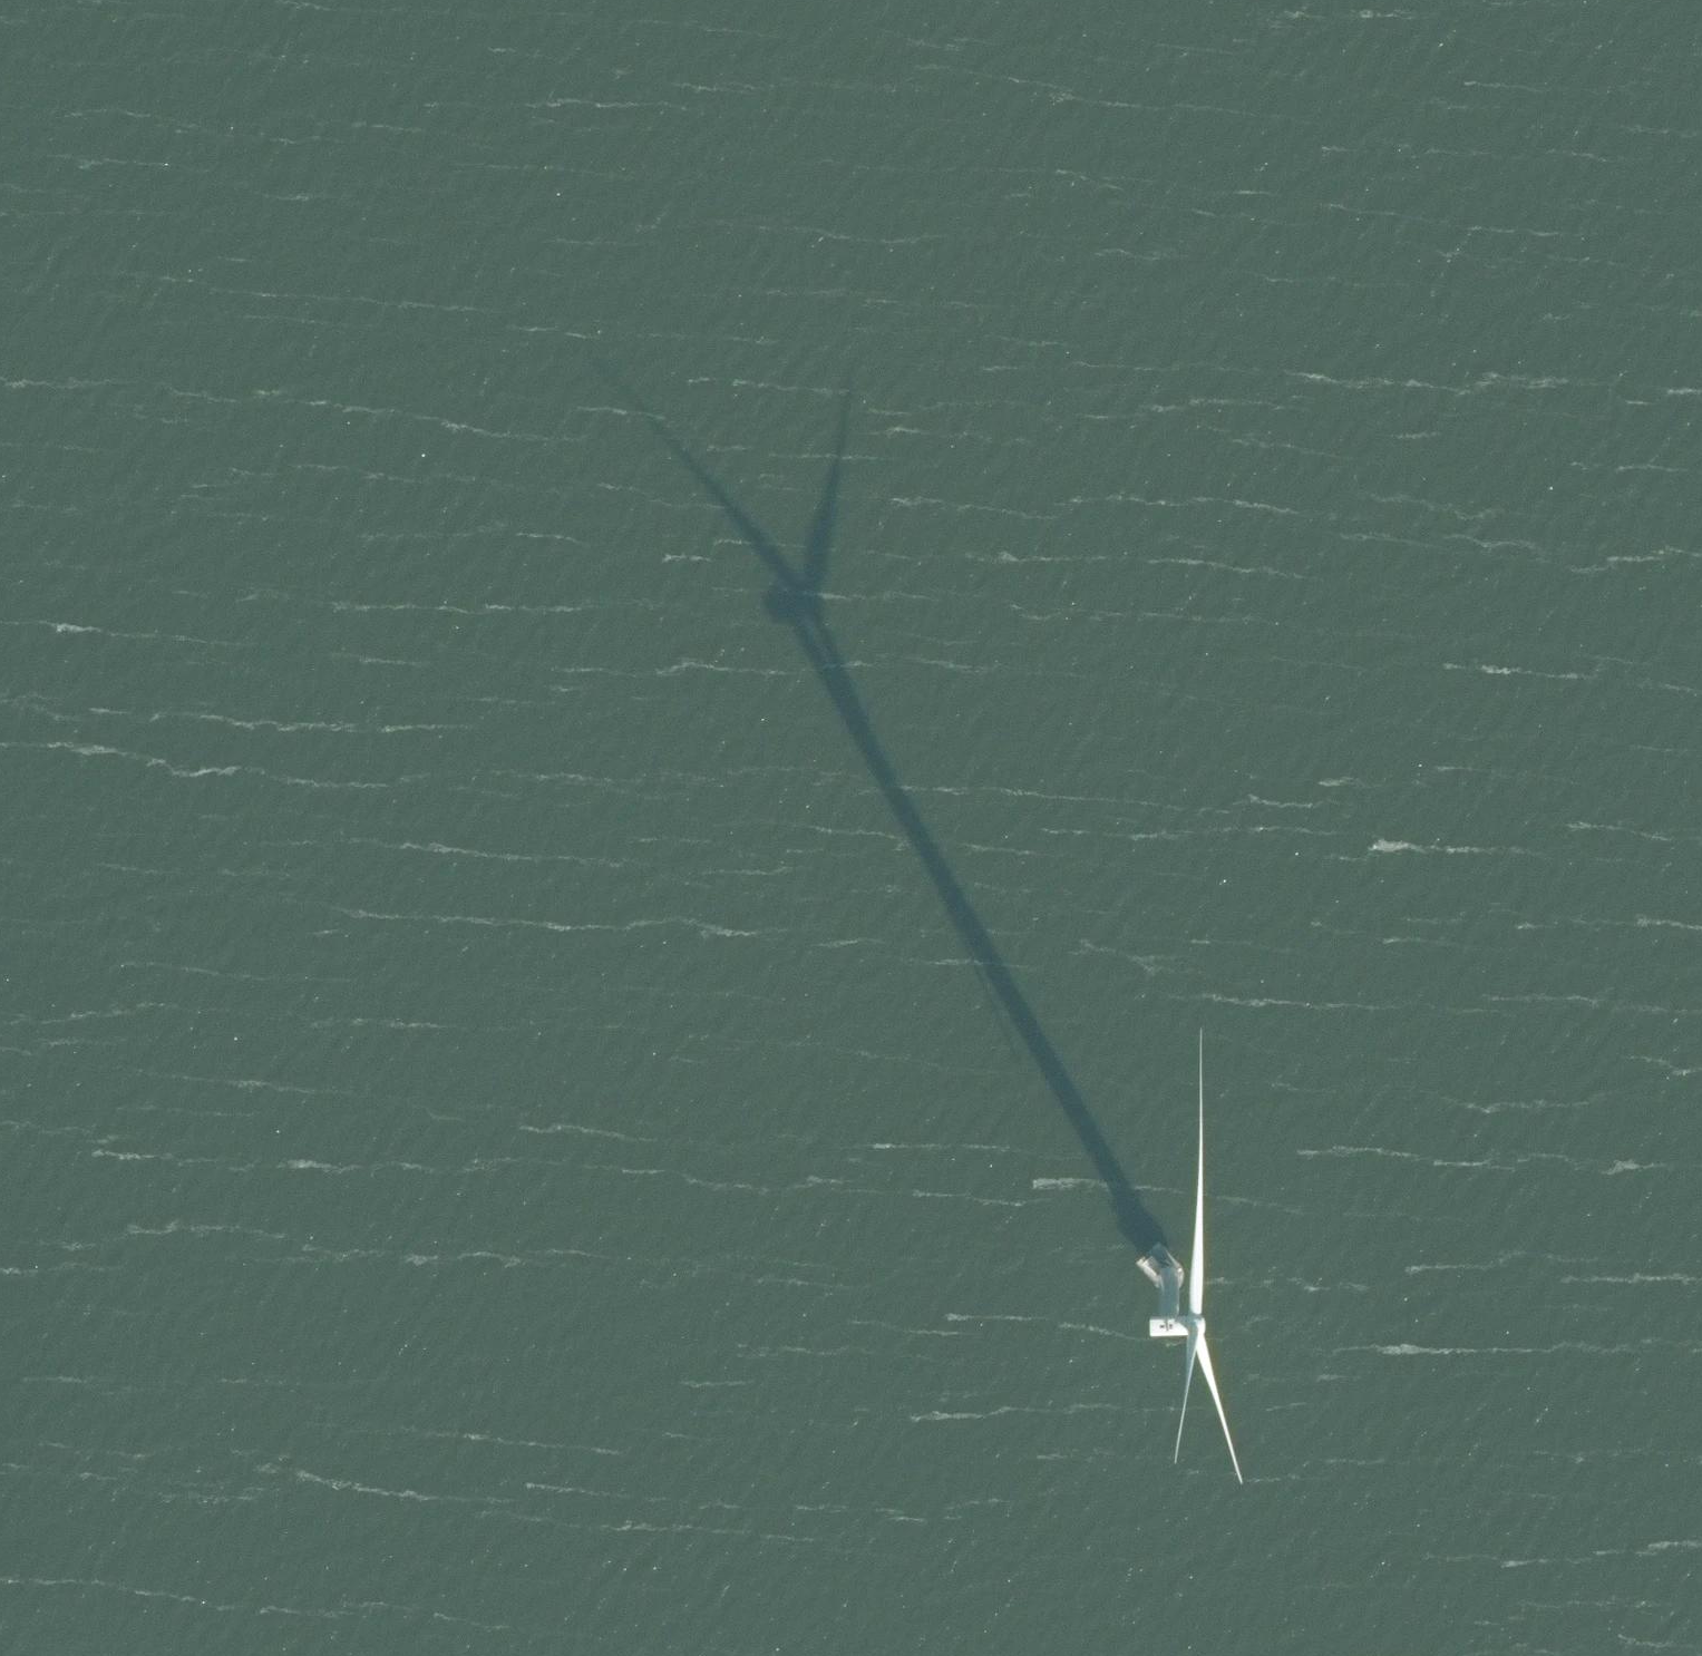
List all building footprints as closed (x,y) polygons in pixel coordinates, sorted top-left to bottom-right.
[(1157,1269),(1156,1273),(1157,1276),(1159,1280),(1162,1282),(1166,1283),(1170,1282),(1173,1280),(1175,1277),(1176,1273),(1175,1269),(1173,1266),(1170,1264),(1166,1263),(1162,1263),(1159,1266),(1157,1269)]
